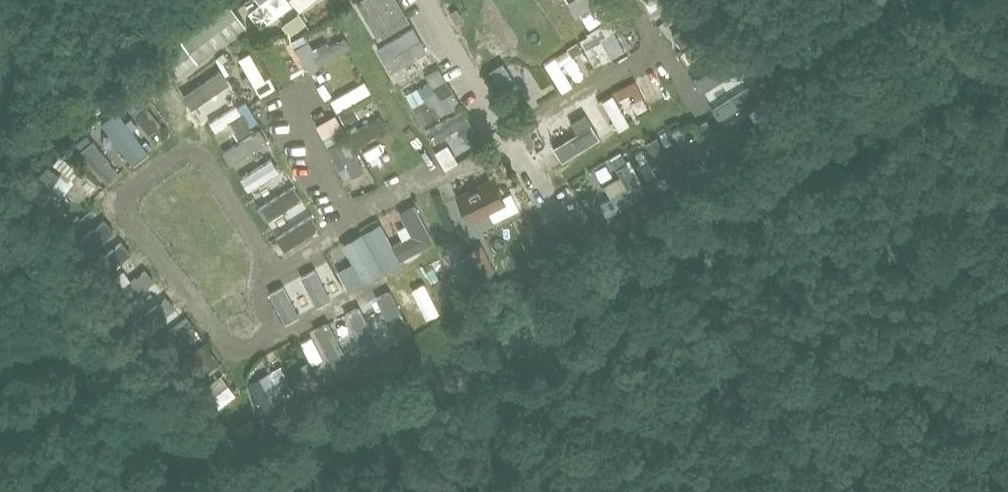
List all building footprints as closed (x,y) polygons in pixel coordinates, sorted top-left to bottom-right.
[(299,11),(313,0),(290,0),(299,11)] [(395,0),(365,0),(362,2),(381,33),(406,18),(395,0)] [(225,4),(178,39),(195,61),(242,25),(225,4)] [(583,33),(592,26),(587,20),(578,27),(583,33)] [(592,33),(598,46),(592,48),(597,60),(614,53),(607,36),(616,32),(612,24),(592,33)] [(693,61),(719,42),(712,32),(685,51),(693,61)] [(354,48),(350,39),(318,53),(309,34),(302,37),(321,78),(343,67),(338,56),(354,48)] [(413,50),(405,36),(389,46),(397,59),(413,50)] [(574,42),(566,48),(572,57),(580,52),(574,42)] [(493,68),(519,58),(515,48),(489,59),(493,68)] [(263,95),(276,89),(257,51),(244,57),(263,95)] [(562,86),(572,82),(561,58),(536,70),(544,87),(559,80),(562,86)] [(338,100),(349,95),(342,80),(331,85),(338,100)] [(639,80),(622,90),(629,103),(646,94),(639,80)] [(239,97),(228,81),(221,86),(232,102),(239,97)] [(510,107),(534,93),(529,83),(504,97),(510,107)] [(602,102),(616,133),(632,126),(619,95),(602,102)] [(267,98),(256,102),(262,119),(274,114),(267,98)] [(222,131),(248,113),(241,103),(215,120),(222,131)] [(356,118),(350,107),(338,114),(344,125),(356,118)] [(121,109),(111,114),(131,150),(141,145),(121,109)] [(337,140),(333,132),(323,138),(327,145),(337,140)] [(267,141),(274,152),(284,146),(277,134),(267,141)] [(102,171),(112,163),(91,139),(81,147),(102,171)] [(684,165),(680,158),(672,163),(676,170),(684,165)] [(246,175),(253,185),(271,172),(264,162),(246,175)] [(75,191),(82,181),(60,165),(53,174),(75,191)] [(647,193),(665,183),(660,175),(643,184),(647,193)] [(492,178),(456,195),(468,220),(488,211),(493,221),(520,209),(512,193),(502,198),(492,178)] [(299,179),(264,193),(274,218),(309,203),(299,179)] [(395,243),(386,224),(349,242),(361,267),(378,259),(383,269),(439,243),(420,203),(405,211),(416,233),(395,243)] [(94,222),(98,232),(116,224),(112,215),(94,222)] [(122,249),(133,262),(140,255),(130,243),(122,249)] [(492,270),(480,246),(467,252),(479,276),(492,270)] [(350,292),(337,256),(310,266),(323,301),(350,292)] [(222,282),(238,269),(229,257),(213,271),(222,282)] [(151,323),(184,305),(170,280),(137,297),(151,323)] [(391,301),(412,289),(408,282),(379,298),(390,318),(398,314),(391,301)] [(306,329),(314,352),(329,346),(320,324),(306,329)] [(154,336),(149,329),(142,335),(147,341),(154,336)] [(207,335),(180,365),(201,383),(228,353),(207,335)] [(289,410),(268,370),(245,382),(267,422),(289,410)] [(237,382),(218,391),(223,401),(242,392),(237,382)]
